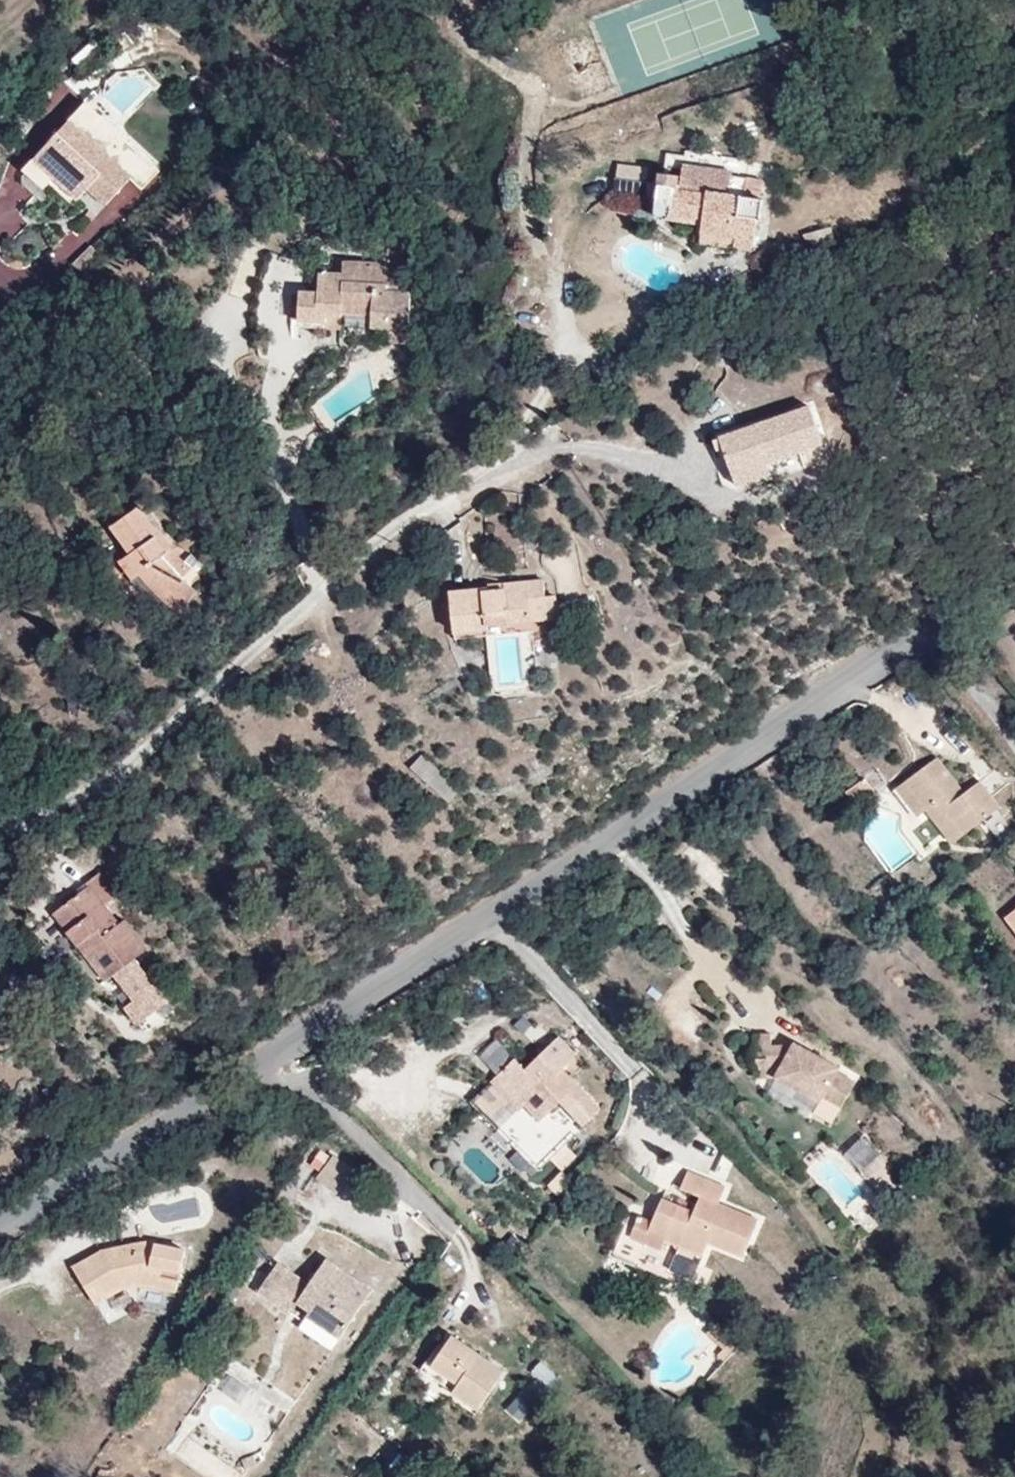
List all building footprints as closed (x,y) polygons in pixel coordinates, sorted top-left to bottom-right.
[(120,126),(82,89),(64,107),(103,144),(120,126)] [(152,156),(120,126),(103,144),(64,107),(24,150),(44,170),(51,162),(60,153),(81,173),(98,189),(123,163),(135,174),(152,156)] [(672,198),(678,194),(681,182),(707,185),(706,197),(739,201),(740,218),(740,220),(756,220),(757,195),(769,195),(771,173),(763,173),(764,155),(734,152),(734,147),(691,144),(690,150),(659,148),(655,188),(657,195),(672,198)] [(81,173),(60,153),(51,162),(72,182),(81,173)] [(647,172),(648,158),(619,156),(618,171),(647,172)] [(116,218),(139,191),(129,182),(106,209),(116,218)] [(681,182),(678,194),(706,197),(707,185),(681,182)] [(704,216),(740,218),(739,201),(706,197),(704,216)] [(830,226),(803,233),(806,244),(833,238),(830,226)] [(299,308),(334,308),(349,308),(349,294),(374,295),(373,313),(407,314),(409,273),(395,273),(394,257),(383,255),(383,246),(340,245),(340,255),(322,254),(322,253),(318,253),(318,277),(300,276),(299,308)] [(349,308),(334,308),(334,321),(350,321),(349,308)] [(732,469),(761,458),(820,437),(807,400),(712,432),(722,457),(727,456),(732,469)] [(765,470),(761,458),(732,469),(736,480),(765,470)] [(142,560),(122,571),(133,587),(139,582),(153,598),(179,623),(195,607),(190,601),(201,587),(137,511),(106,532),(117,546),(126,539),(142,560)] [(115,562),(122,571),(142,560),(126,539),(117,546),(123,555),(115,562)] [(546,584),(529,585),(531,623),(548,621),(546,584)] [(531,623),(529,585),(504,586),(504,594),(486,596),(485,591),(452,595),(456,633),(490,630),(490,625),(531,623)] [(490,630),(456,633),(457,640),(490,637),(490,630)] [(935,763),(907,791),(931,815),(958,841),(998,802),(975,778),(963,790),(935,763)] [(931,815),(907,791),(898,801),(921,824),(931,815)] [(101,874),(64,897),(76,917),(60,928),(96,981),(106,973),(126,1001),(115,1008),(128,1026),(160,1003),(128,959),(138,953),(119,922),(109,928),(105,921),(109,917),(105,909),(120,900),(101,874)] [(76,917),(64,897),(47,908),(60,928),(76,917)] [(1002,919),(1014,935),(1014,907),(1002,919)] [(503,1066),(487,1083),(516,1110),(532,1125),(551,1105),(576,1128),(592,1112),(557,1079),(553,1083),(547,1077),(551,1073),(565,1058),(550,1043),(516,1078),(503,1066)] [(778,1080),(776,1065),(774,1051),(749,1054),(754,1083),(755,1083),(778,1080)] [(795,1060),(793,1063),(777,1092),(820,1119),(825,1114),(844,1125),(856,1100),(839,1090),(841,1085),(795,1060)] [(777,1092),(793,1063),(776,1065),(778,1080),(755,1083),(756,1097),(777,1092)] [(553,1083),(557,1079),(551,1073),(547,1077),(553,1083)] [(516,1110),(487,1083),(482,1088),(511,1115),(516,1110)] [(515,1144),(532,1125),(516,1110),(511,1115),(482,1088),(469,1102),(515,1144)] [(562,1171),(577,1157),(564,1143),(549,1158),(562,1171)] [(705,1206),(712,1189),(690,1180),(681,1195),(698,1203),(705,1206)] [(728,1196),(712,1189),(705,1206),(698,1203),(690,1219),(660,1205),(652,1224),(666,1229),(657,1249),(695,1267),(697,1268),(704,1252),(740,1266),(755,1228),(723,1212),(728,1196)] [(686,1288),(695,1267),(657,1249),(644,1244),(651,1227),(633,1221),(629,1231),(619,1228),(606,1266),(663,1292),(669,1281),(686,1288)] [(666,1229),(652,1224),(651,1227),(644,1244),(657,1249),(666,1229)] [(143,1242),(131,1246),(133,1263),(110,1268),(104,1255),(72,1276),(96,1310),(133,1283),(178,1292),(189,1253),(143,1242)] [(133,1263),(131,1246),(104,1255),(110,1268),(133,1263)] [(335,1345),(372,1296),(326,1263),(304,1291),(275,1269),(254,1298),(281,1315),(291,1301),(308,1314),(301,1322),(335,1345)] [(462,1396),(457,1403),(481,1421),(507,1383),(484,1363),(482,1364),(454,1340),(444,1353),(439,1349),(420,1376),(432,1384),(436,1378),(462,1396)] [(529,1377),(551,1389),(559,1374),(536,1363),(529,1377)] [(432,1384),(457,1403),(462,1396),(436,1378),(432,1384)] [(505,1414),(522,1424),(537,1398),(520,1388),(505,1414)]
